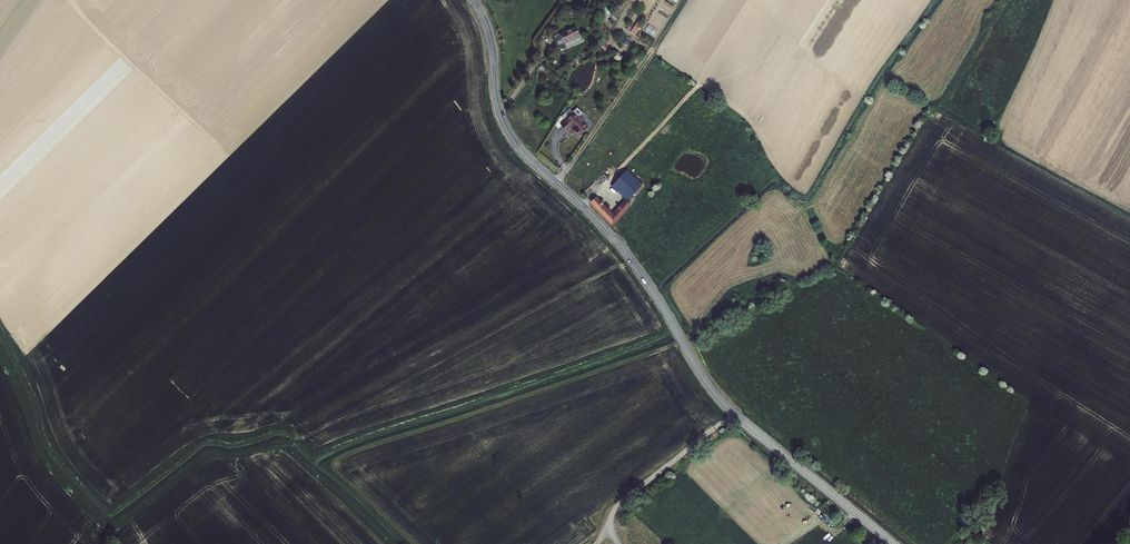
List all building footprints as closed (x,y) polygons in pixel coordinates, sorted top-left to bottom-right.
[(599,9),(604,20),(610,18),(605,6),(599,9)] [(636,34),(641,26),(636,23),(632,32),(636,34)] [(650,24),(646,31),(656,36),(660,28),(650,24)] [(581,39),(573,26),(553,39),(560,49),(565,50),(581,39)] [(576,112),(563,124),(569,130),(573,126),(577,130),(581,135),(590,126),(584,121),(585,120),(581,115),(580,116),(576,112)] [(627,167),(613,183),(612,184),(629,199),(643,183),(627,167)] [(597,195),(591,200),(614,223),(632,204),(628,200),(626,198),(613,212),(597,195)]
